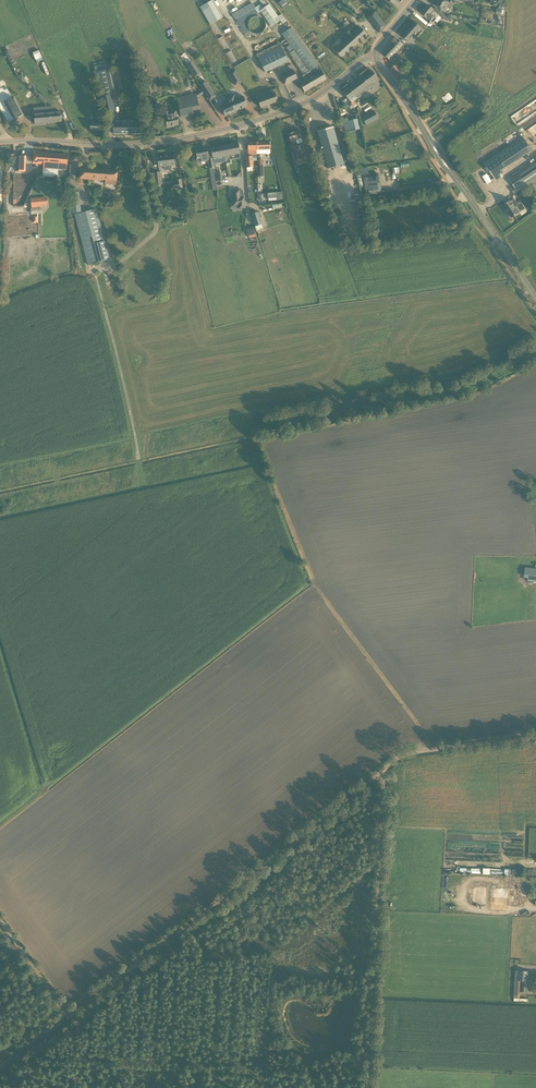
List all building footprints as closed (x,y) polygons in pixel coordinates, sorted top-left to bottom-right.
[(349,0),(356,9),(366,0),(349,0)] [(439,9),(447,15),(450,12),(450,9),(453,6),(446,0),(439,0),(435,5),(439,9)] [(281,14),(278,17),(269,4),(260,11),(271,27),(280,21),(283,24),(286,22),(281,14)] [(421,13),(425,16),(433,23),(439,16),(444,20),(446,16),(436,8),(434,10),(429,6),(426,9),(425,8),(421,13)] [(375,28),(378,32),(385,25),(374,11),(366,17),(373,26),(374,25),(376,28),(375,28)] [(250,31),(251,32),(252,33),(253,33),(253,34),(254,34),(255,34),(256,34),(257,34),(258,34),(259,34),(260,33),(261,33),(261,32),(262,32),(263,31),(264,30),(264,29),(265,28),(265,27),(265,26),(265,25),(265,24),(265,23),(265,22),(264,22),(264,21),(264,20),(263,20),(263,19),(262,19),(261,18),(260,17),(259,17),(258,17),(257,17),(256,17),(255,17),(254,17),(253,17),(252,18),(251,18),(251,19),(250,19),(250,20),(249,20),(249,21),(249,22),(248,22),(248,23),(248,24),(248,25),(248,26),(248,27),(248,28),(249,29),(249,30),(250,31)] [(402,36),(406,40),(409,43),(422,28),(415,22),(402,36)] [(305,81),(300,84),(304,92),(326,79),(318,66),(319,66),(291,27),(282,34),(297,56),(295,57),(299,62),(296,63),(304,75),(303,76),(305,81)] [(349,37),(334,50),(341,58),(367,35),(363,31),(360,27),(354,33),(353,34),(350,30),(345,34),(349,37)] [(383,54),(390,60),(393,56),(396,59),(399,56),(396,53),(404,45),(395,37),(391,42),(393,44),(383,54)] [(257,56),(265,73),(289,61),(281,45),(257,56)] [(35,65),(40,77),(49,74),(43,61),(35,65)] [(95,73),(94,73),(104,113),(115,111),(111,94),(115,93),(108,63),(94,66),(95,73)] [(390,69),(397,78),(404,73),(398,64),(390,69)] [(354,101),(356,104),(359,102),(358,99),(373,87),(370,84),(377,78),(371,70),(343,92),(349,101),(355,96),(357,99),(354,101)] [(241,82),(235,71),(229,74),(235,86),(241,82)] [(281,77),(284,85),(297,79),(293,71),(281,77)] [(55,88),(50,79),(43,83),(48,91),(55,88)] [(205,81),(198,84),(209,101),(215,97),(205,81)] [(143,85),(144,95),(153,94),(152,84),(143,85)] [(257,99),(260,108),(278,101),(275,93),(274,93),(273,89),(257,95),(258,99),(257,99)] [(177,98),(181,118),(200,113),(196,93),(177,98)] [(234,95),(230,97),(236,111),(247,106),(243,96),(236,99),(234,95)] [(236,111),(230,97),(225,99),(227,103),(220,106),(224,116),(236,111)] [(15,99),(7,103),(16,121),(25,116),(15,99)] [(359,103),(363,108),(368,104),(365,99),(359,103)] [(178,116),(177,110),(163,113),(164,119),(165,119),(166,121),(165,122),(164,122),(164,123),(164,124),(165,125),(166,125),(167,125),(167,127),(178,125),(177,116),(178,116)] [(50,111),(47,112),(48,123),(61,122),(60,112),(51,113),(50,111)] [(362,117),(366,125),(378,119),(374,111),(362,117)] [(34,114),(35,124),(48,123),(47,112),(34,113),(34,114)] [(88,122),(88,130),(102,130),(102,122),(88,122)] [(120,123),(113,123),(113,134),(130,133),(130,134),(131,134),(131,133),(132,133),(132,134),(133,134),(133,133),(140,133),(140,129),(140,127),(140,124),(135,124),(135,123),(128,123),(128,124),(128,125),(128,126),(120,126),(120,123)] [(333,127),(317,132),(328,169),(344,164),(333,127)] [(290,146),(295,162),(302,160),(296,140),(301,138),(299,130),(288,134),(292,145),(290,146)] [(508,147),(517,161),(516,160),(531,150),(532,152),(532,151),(523,137),(508,147)] [(257,158),(256,154),(270,154),(269,141),(248,142),(248,156),(245,157),(246,168),(253,167),(253,158),(257,158)] [(210,152),(211,158),(213,158),(213,163),(218,162),(217,158),(225,157),(226,161),(230,160),(229,157),(235,156),(234,155),(240,153),(238,143),(211,148),(212,152),(210,152)] [(197,162),(198,163),(202,163),(201,162),(206,161),(205,156),(208,156),(207,149),(195,151),(197,159),(196,159),(197,162)] [(32,164),(40,164),(43,164),(43,168),(67,170),(67,166),(68,155),(44,153),(45,152),(33,151),(32,164)] [(157,157),(159,168),(164,167),(164,170),(169,170),(169,166),(175,165),(174,155),(157,157)] [(484,163),(496,181),(500,178),(488,160),(484,163)] [(508,178),(514,188),(513,188),(515,192),(517,191),(517,192),(535,180),(535,160),(508,178)] [(105,180),(105,184),(116,185),(117,171),(94,169),(94,168),(80,167),(79,179),(103,181),(103,180),(105,180)] [(153,173),(155,185),(162,184),(161,172),(153,173)] [(482,176),(486,184),(491,182),(487,174),(482,176)] [(367,191),(368,191),(369,194),(377,193),(377,190),(381,190),(380,176),(364,178),(365,188),(367,188),(367,191)] [(315,185),(318,194),(323,193),(320,183),(315,185)] [(247,185),(248,193),(258,193),(258,185),(247,185)] [(239,190),(232,191),(233,193),(234,199),(233,199),(233,205),(238,205),(239,209),(245,208),(244,197),(240,198),(239,190)] [(277,200),(282,199),(281,192),(267,193),(267,198),(277,197),(277,200)] [(67,194),(69,213),(81,212),(79,193),(67,194)] [(39,205),(47,205),(46,197),(30,198),(30,214),(39,214),(39,205)] [(511,201),(502,206),(506,212),(507,212),(511,218),(519,213),(522,211),(514,199),(511,201)] [(75,215),(88,265),(110,260),(96,209),(75,215)] [(264,230),(258,212),(251,214),(256,232),(257,232),(260,231),(264,230)] [(524,578),(528,578),(528,582),(535,583),(535,570),(525,569),(524,578)] [(473,881),(472,904),(485,904),(486,882),(473,881)] [(506,911),(507,888),(489,888),(488,907),(491,907),(491,910),(506,911)] [(514,1001),(528,1002),(528,999),(519,999),(520,981),(522,981),(521,992),(527,992),(527,981),(528,982),(528,971),(515,970),(514,1001)]
